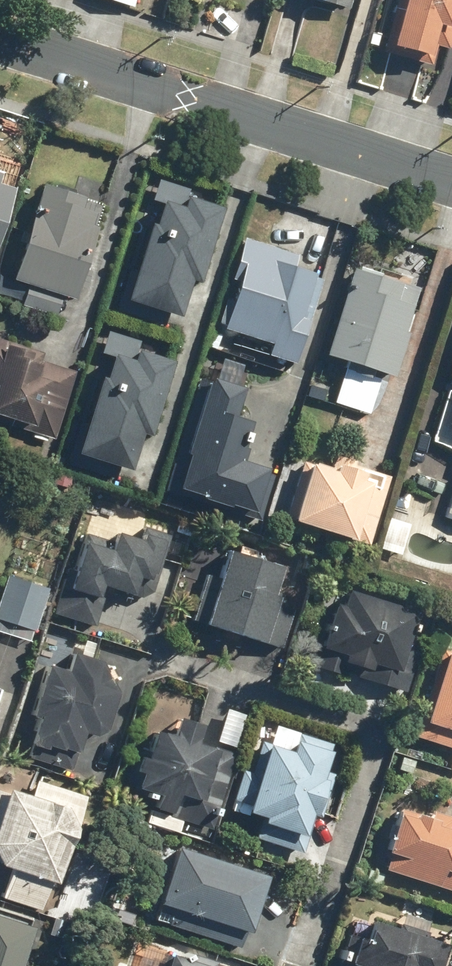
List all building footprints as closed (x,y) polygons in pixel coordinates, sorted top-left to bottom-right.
[(429,64),(435,45),(446,49),(451,27),(451,0),(395,0),(381,51),(429,64)] [(61,295),(75,299),(105,202),(38,182),(9,278),(26,283),(19,304),(55,315),(61,295)] [(12,188),(0,184),(0,226),(12,188)] [(108,293),(173,315),(185,280),(199,285),(219,227),(199,220),(197,225),(175,217),(176,212),(140,199),(108,293)] [(222,329),(299,353),(324,275),(292,264),(296,253),(243,235),(228,279),(238,282),(222,329)] [(323,355),(393,378),(408,333),(404,332),(418,287),(353,266),(323,355)] [(103,360),(71,458),(120,474),(135,428),(145,431),(169,356),(138,346),(141,336),(107,325),(96,358),(103,360)] [(51,438),(72,372),(38,361),(41,353),(0,340),(0,421),(51,438)] [(332,401),(368,411),(378,379),(341,368),(332,401)] [(196,376),(159,492),(257,523),(272,473),(233,461),(246,420),(234,417),(243,391),(196,376)] [(285,519),(369,544),(388,477),(352,466),(354,460),(334,454),(330,467),(303,459),(285,519)] [(451,520),(451,479),(441,517),(451,520)] [(49,613),(90,625),(102,585),(132,594),(137,577),(151,581),(165,534),(140,526),(136,538),(115,531),(111,542),(83,533),(72,569),(63,567),(49,613)] [(188,619),(278,646),(290,608),(274,603),(276,597),(271,595),(280,566),(226,549),(217,578),(202,574),(188,619)] [(31,631),(45,588),(5,575),(0,591),(0,621),(31,631)] [(313,665),(402,692),(416,648),(406,645),(416,611),(345,589),(340,605),(332,602),(313,665)] [(451,749),(451,653),(438,649),(411,736),(451,749)] [(76,751),(82,733),(93,736),(103,730),(115,691),(98,660),(71,652),(65,670),(45,663),(29,714),(36,716),(28,740),(60,750),(61,747),(76,751)] [(150,808),(209,826),(232,752),(195,741),(200,723),(178,717),(172,735),(152,729),(134,786),(155,792),(150,808)] [(245,812),(262,817),(261,822),(305,835),(311,814),(318,817),(331,772),(325,770),(333,743),(296,733),(291,751),(257,741),(248,772),(238,769),(229,799),(247,804),(245,812)] [(45,912),(83,796),(35,780),(30,795),(11,788),(9,794),(0,791),(0,859),(3,866),(12,869),(2,899),(45,912)] [(451,890),(451,817),(429,811),(428,817),(397,808),(380,869),(451,890)] [(157,903),(249,931),(266,874),(174,846),(157,903)] [(37,928),(0,917),(0,965),(25,965),(37,928)] [(445,964),(439,962),(445,943),(372,921),(367,939),(347,933),(336,965),(444,965),(445,964)] [(215,961),(190,952),(183,958),(168,954),(164,965),(214,965),(215,961)]
